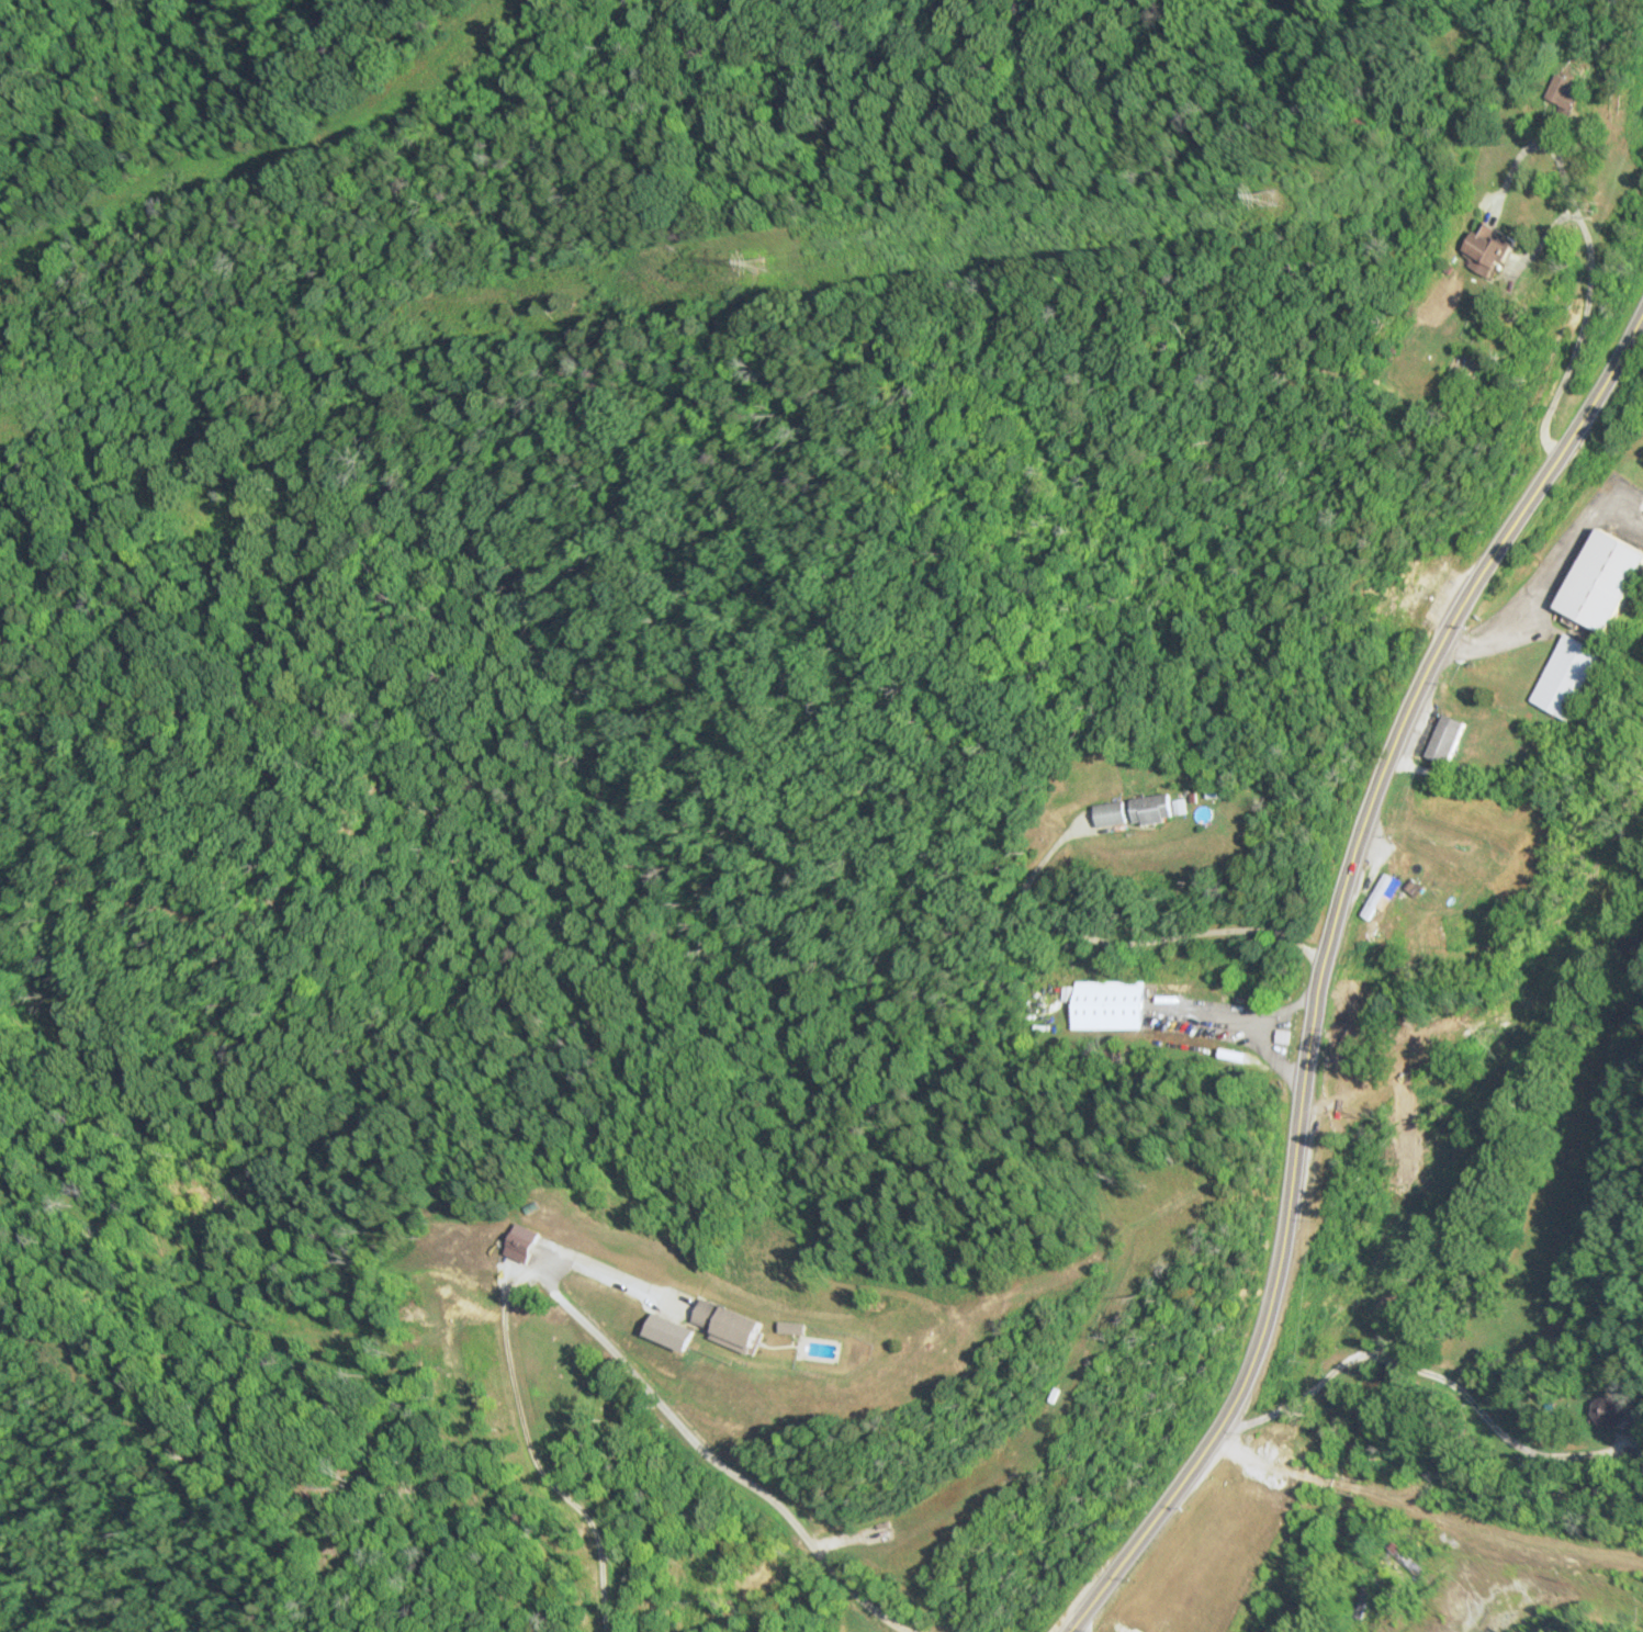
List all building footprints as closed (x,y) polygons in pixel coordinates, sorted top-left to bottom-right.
[(1578,99),(1572,95),(1578,87),(1560,74),(1545,94),(1569,111),(1578,99)] [(1468,267),(1492,279),(1511,241),(1478,223),(1463,252),(1473,257),(1468,267)] [(1611,634),(1642,561),(1642,550),(1594,528),(1557,610),(1611,634)] [(1531,702),(1570,721),(1604,653),(1565,633),(1531,702)] [(1466,723),(1444,714),(1426,756),(1448,766),(1466,723)] [(1132,822),(1171,822),(1171,796),(1132,796),(1132,822)] [(1096,826),(1126,823),(1124,801),(1094,805),(1096,826)] [(1384,898),(1385,899),(1397,880),(1386,874),(1370,899),(1371,899),(1361,915),(1371,921),(1384,898)] [(1417,896),(1424,888),(1413,880),(1407,888),(1417,896)] [(1143,1030),(1143,981),(1072,981),(1072,987),(1058,987),(1058,1002),(1071,1002),(1071,1030),(1143,1030)] [(709,1340),(747,1354),(760,1321),(699,1298),(689,1324),(712,1332),(709,1340)] [(692,1330),(651,1312),(641,1335),(682,1353),(692,1330)] [(1621,1419),(1622,1406),(1614,1396),(1601,1395),(1591,1403),(1590,1416),(1598,1426),(1611,1428),(1621,1419)] [(1426,1572),(1395,1541),(1382,1554),(1413,1585),(1426,1572)]
